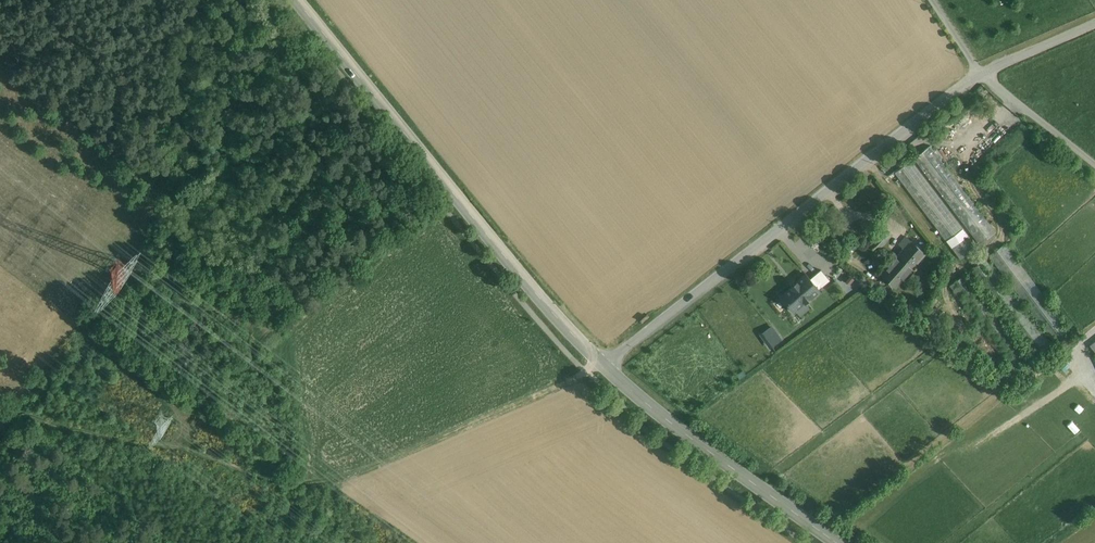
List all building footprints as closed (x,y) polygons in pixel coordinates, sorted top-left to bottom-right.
[(996,232),(931,146),(915,158),(980,244),(996,232)] [(912,159),(895,172),(960,258),(977,246),(912,159)] [(837,224),(830,233),(844,244),(851,235),(837,224)] [(886,227),(871,242),(878,249),(894,234),(886,227)] [(911,240),(900,254),(915,267),(927,254),(911,240)] [(1072,333),(1006,243),(988,256),(1055,346),(1072,333)] [(900,254),(881,275),(897,288),(915,267),(900,254)] [(821,270),(811,279),(820,290),(830,281),(821,270)] [(966,271),(949,283),(1015,373),(1032,361),(966,271)] [(806,274),(780,295),(795,312),(820,290),(811,279),(806,274)] [(787,344),(775,331),(767,338),(779,351),(787,344)]
